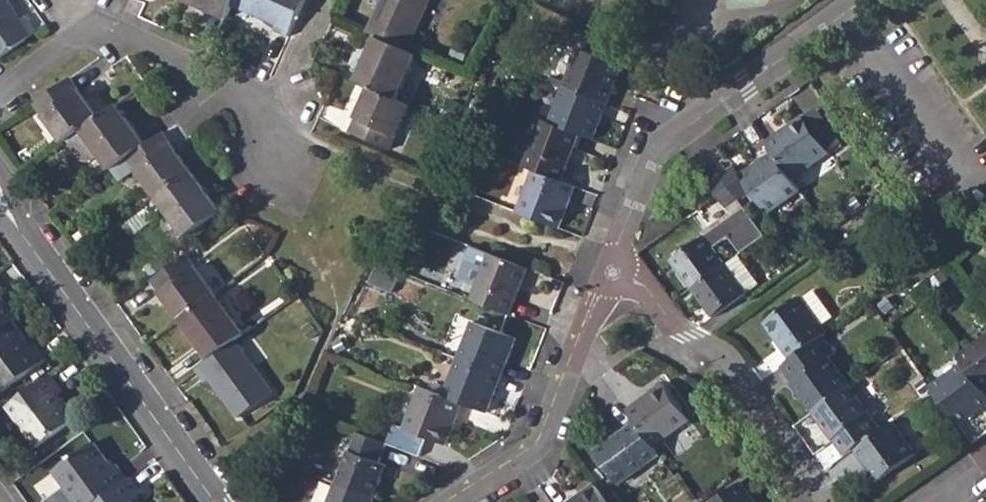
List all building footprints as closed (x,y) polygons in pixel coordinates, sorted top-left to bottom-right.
[(230,18),(235,5),(238,0),(190,0),(230,18)] [(290,36),(306,0),(238,0),(235,5),(278,24),(276,30),(290,36)] [(368,31),(377,35),(408,49),(430,0),(382,0),(368,31)] [(31,34),(22,22),(17,25),(0,2),(0,57),(31,34)] [(397,98),(418,53),(408,49),(377,35),(358,80),(372,87),(397,98)] [(580,47),(564,85),(607,102),(622,63),(580,47)] [(37,101),(66,143),(69,140),(85,129),(101,118),(71,76),(37,101)] [(564,85),(550,121),(579,133),(593,138),(607,102),(564,85)] [(390,149),(410,104),(397,98),(372,87),(351,130),(390,149)] [(147,146),(119,105),(101,118),(85,129),(102,154),(113,170),(130,158),(147,146)] [(805,115),(830,151),(842,143),(816,107),(805,115)] [(805,115),(768,142),(775,153),(793,178),(830,151),(805,115)] [(561,180),(579,133),(550,121),(542,118),(524,165),(533,168),(561,180)] [(82,158),(93,162),(102,154),(85,129),(69,140),(82,158)] [(192,173),(165,134),(147,146),(130,158),(158,197),(192,173)] [(770,213),(802,190),(793,178),(775,153),(744,176),(755,192),(770,213)] [(742,201),(755,192),(744,176),(736,165),(723,175),(742,201)] [(559,227),(576,186),(561,180),(533,168),(518,211),(559,227)] [(221,214),(192,173),(158,197),(187,237),(221,214)] [(730,210),(742,201),(723,175),(711,184),(719,195),(730,210)] [(746,199),(760,219),(769,214),(755,193),(746,199)] [(766,236),(746,208),(675,259),(695,287),(726,264),(739,256),(766,236)] [(509,314),(527,267),(472,244),(459,278),(478,285),(472,299),(509,314)] [(155,280),(184,319),(218,295),(190,254),(155,280)] [(758,283),(739,256),(726,264),(746,292),(758,283)] [(695,287),(715,315),(746,292),(726,264),(695,287)] [(15,319),(19,317),(2,293),(6,290),(0,282),(0,331),(15,319)] [(804,298),(823,324),(834,316),(816,290),(804,298)] [(184,319),(211,358),(237,340),(246,333),(218,295),(184,319)] [(767,321),(793,358),(826,334),(829,332),(823,324),(804,298),(803,296),(767,321)] [(15,319),(0,331),(0,384),(4,389),(48,356),(36,341),(33,344),(15,319)] [(474,322),(460,358),(502,375),(516,339),(474,322)] [(783,366),(814,409),(851,383),(831,355),(837,350),(826,334),(793,358),(783,366)] [(985,385),(985,338),(960,357),(964,362),(983,388),(985,385)] [(274,392),(237,340),(211,358),(197,368),(207,382),(212,378),(239,415),(274,392)] [(460,358),(445,395),(463,402),(487,412),(502,375),(460,358)] [(985,404),(985,393),(983,388),(964,362),(932,386),(936,391),(959,423),(985,404)] [(64,389),(53,372),(8,405),(38,446),(78,415),(60,392),(64,389)] [(814,409),(846,455),(857,447),(873,435),(862,420),(872,412),(851,383),(814,409)] [(663,384),(627,409),(636,422),(652,445),(690,420),(663,384)] [(447,443),(463,402),(445,395),(422,386),(407,427),(428,436),(447,443)] [(917,454),(894,420),(873,435),(857,447),(881,480),(917,454)] [(619,483),(659,455),(652,445),(636,422),(597,450),(619,483)] [(407,428),(396,424),(390,443),(400,447),(407,428)] [(407,428),(400,447),(420,455),(428,436),(407,427),(407,428)] [(381,461),(389,442),(359,430),(339,481),(374,497),(388,464),(381,461)] [(47,501),(95,501),(128,478),(117,462),(113,465),(96,441),(55,470),(65,484),(45,499),(47,501)] [(132,475),(128,478),(95,501),(146,501),(141,495),(145,492),(132,475)] [(374,497),(339,481),(331,501),(372,501),(374,497)] [(743,481),(714,501),(758,501),(743,481)] [(595,485),(570,501),(607,501),(595,485)]
